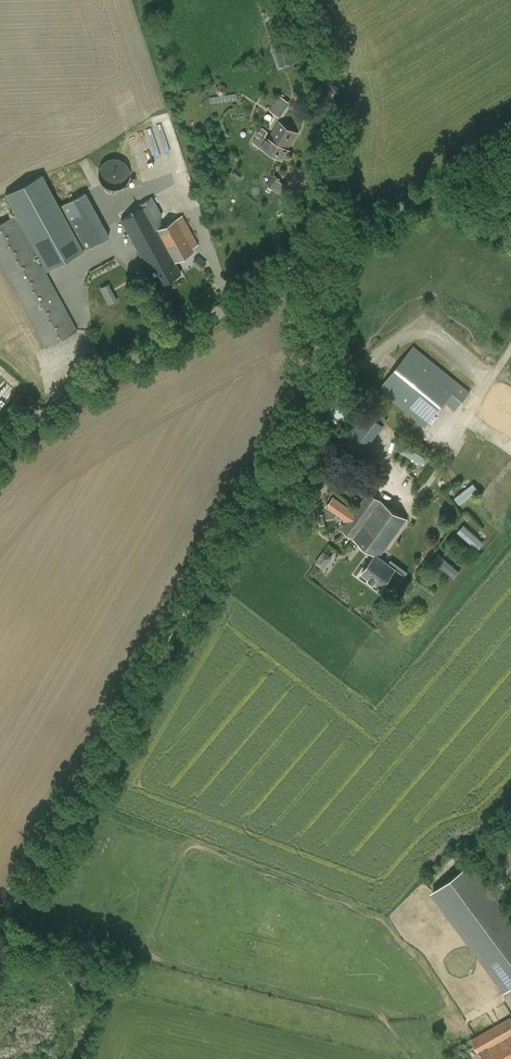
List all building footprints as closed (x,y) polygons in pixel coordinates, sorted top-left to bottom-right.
[(279,69),(297,62),(291,43),(273,49),(279,69)] [(279,95),(269,109),(280,117),(290,103),(279,95)] [(279,121),(269,138),(288,149),(297,133),(279,121)] [(253,142),(283,161),(290,150),(288,149),(269,138),(268,137),(268,136),(265,135),(268,130),(262,127),(253,142)] [(117,158),(112,157),(107,159),(102,162),(99,167),(98,172),(98,178),(101,183),(105,187),(110,189),(115,189),(121,188),(125,184),(128,180),(130,174),(129,169),(127,164),(123,160),(117,158)] [(6,193),(46,270),(83,250),(43,173),(6,193)] [(274,174),(267,184),(278,192),(284,184),(279,181),(281,178),(274,174)] [(163,226),(160,221),(162,214),(152,197),(137,205),(139,209),(121,219),(157,286),(180,273),(174,262),(193,251),(192,248),(198,245),(182,216),(163,226)] [(77,330),(15,215),(0,223),(0,266),(45,348),(77,330)] [(99,218),(75,231),(85,249),(108,236),(99,218)] [(99,287),(109,304),(118,299),(108,282),(99,287)] [(425,427),(445,402),(455,411),(471,392),(414,346),(378,389),(425,427)] [(347,397),(342,395),(337,396),(333,398),(329,401),(327,406),(326,411),(328,415),(330,420),(334,423),(339,424),(344,424),(349,422),(352,418),(355,414),(355,409),(354,404),(351,400),(347,397)] [(359,457),(362,453),(384,425),(375,418),(362,409),(338,439),(359,457)] [(421,464),(425,457),(405,444),(400,451),(421,464)] [(472,481),(455,497),(461,504),(478,487),(472,481)] [(396,580),(402,573),(380,557),(408,519),(369,492),(355,511),(334,497),(326,507),(347,522),(341,529),(376,555),(363,573),(381,587),(390,575),(396,580)] [(457,531),(477,549),(484,541),(464,523),(457,531)] [(437,554),(428,565),(433,569),(437,564),(450,576),(455,570),(437,554)] [(504,991),(510,985),(510,914),(472,861),(431,891),(504,991)] [(510,1016),(472,1039),(484,1058),(510,1058),(510,1018),(510,1016)]
